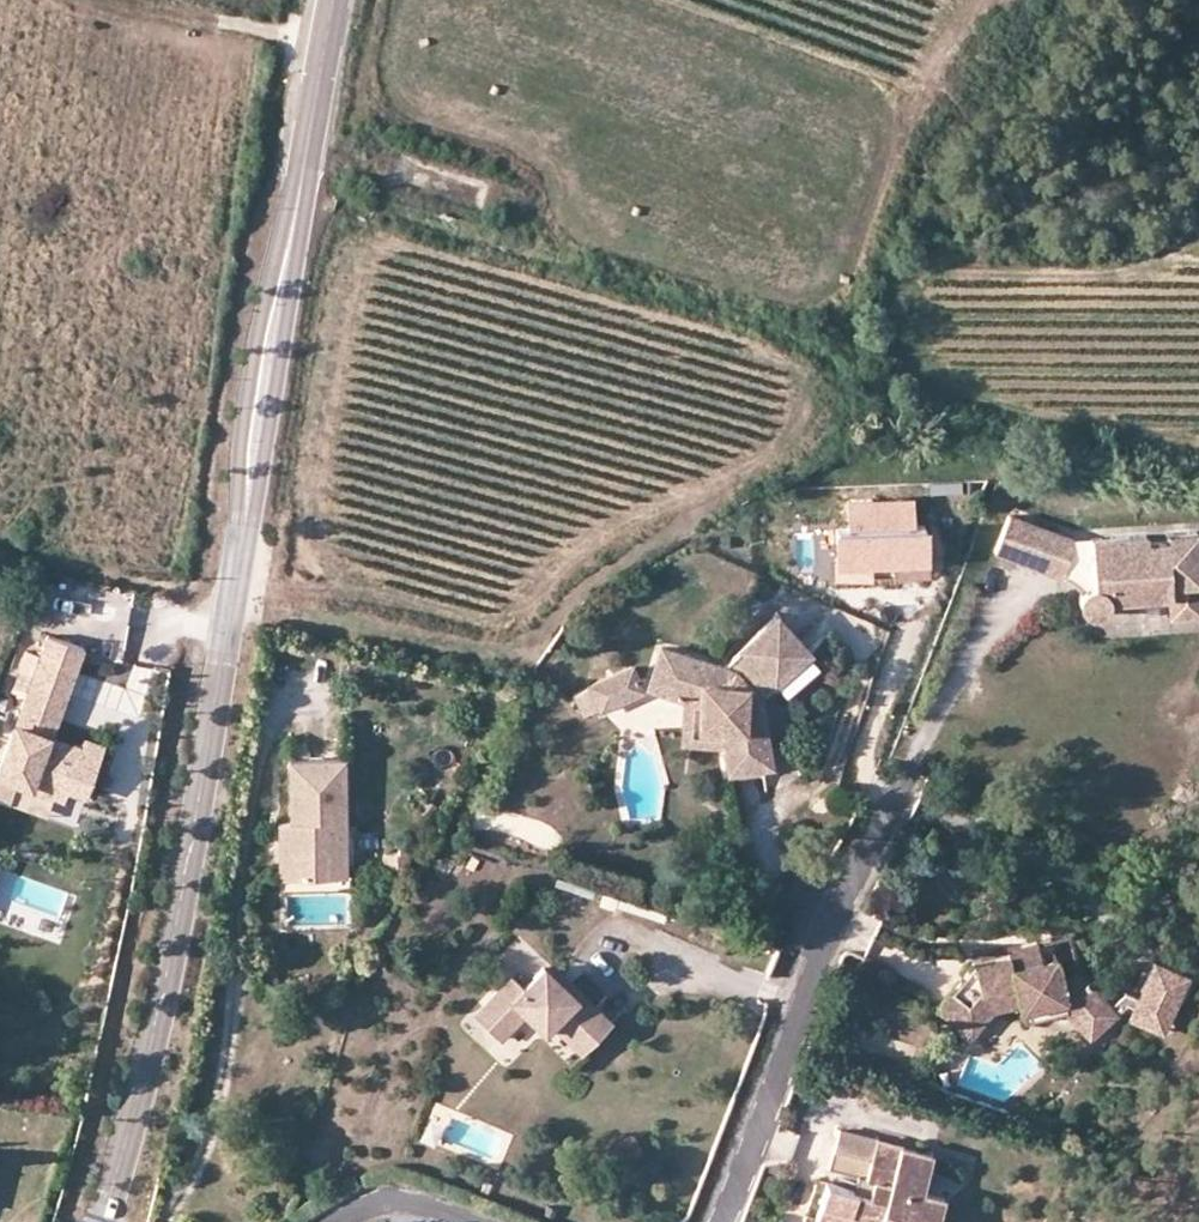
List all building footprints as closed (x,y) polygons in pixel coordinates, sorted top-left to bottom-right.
[(844,499),(846,527),(913,525),(912,496),(844,499)] [(1006,512),(994,550),(1064,573),(1076,535),(1006,512)] [(830,528),(832,580),(927,576),(924,524),(913,525),(846,527),(830,528)] [(1093,534),(1096,582),(1088,584),(1082,592),(1081,601),(1086,609),(1095,612),(1105,609),(1110,602),(1111,596),(1172,592),(1173,615),(1198,613),(1198,527),(1169,530),(1169,537),(1149,538),(1148,530),(1093,534)] [(1093,534),(1076,535),(1064,573),(1088,584),(1096,582),(1093,534)] [(648,690),(688,704),(700,707),(698,730),(723,732),(726,749),(731,776),(772,768),(760,701),(747,688),(761,674),(774,688),(810,655),(778,620),(723,671),(662,650),(648,690)] [(46,638),(0,777),(0,798),(12,802),(19,781),(68,797),(72,788),(90,794),(106,747),(87,741),(84,749),(54,740),(71,689),(84,651),(46,638)] [(633,668),(570,693),(582,719),(642,693),(633,668)] [(760,701),(774,688),(761,674),(747,688),(760,701)] [(684,746),(726,749),(723,732),(698,730),(700,707),(688,704),(684,746)] [(290,817),(293,875),(325,874),(324,849),(345,848),(341,755),(288,758),(290,817)] [(61,819),(68,797),(19,781),(12,802),(61,819)] [(280,876),(293,875),(290,817),(277,818),(280,876)] [(399,848),(399,852),(384,853),(385,867),(401,867),(401,862),(409,861),(408,847),(399,848)] [(346,873),(345,848),(324,849),(325,874),(346,873)] [(995,1006),(1014,1002),(1023,1002),(1024,1007),(1071,995),(1070,1011),(1093,1034),(1115,1010),(1079,972),(1057,976),(1047,939),(1004,948),(1004,955),(972,960),(936,1003),(970,1034),(995,1006)] [(1188,980),(1152,963),(1129,1012),(1167,1030),(1188,980)] [(613,1025),(582,995),(578,1000),(556,979),(546,970),(526,990),(515,980),(478,1019),(503,1042),(528,1015),(547,1033),(554,1025),(586,1054),(613,1025)] [(560,975),(556,979),(578,1000),(582,995),(560,975)] [(1025,1021),(1070,1011),(1071,995),(1024,1007),(1025,1021)] [(828,1180),(816,1221),(881,1221),(885,1208),(911,1215),(914,1204),(935,1210),(941,1186),(921,1180),(928,1151),(841,1127),(830,1165),(859,1174),(867,1176),(874,1178),(871,1192),(855,1188),(828,1180)] [(871,1192),(874,1178),(867,1176),(859,1174),(855,1188),(871,1192)] [(911,1215),(885,1208),(881,1221),(909,1221),(911,1215)]
